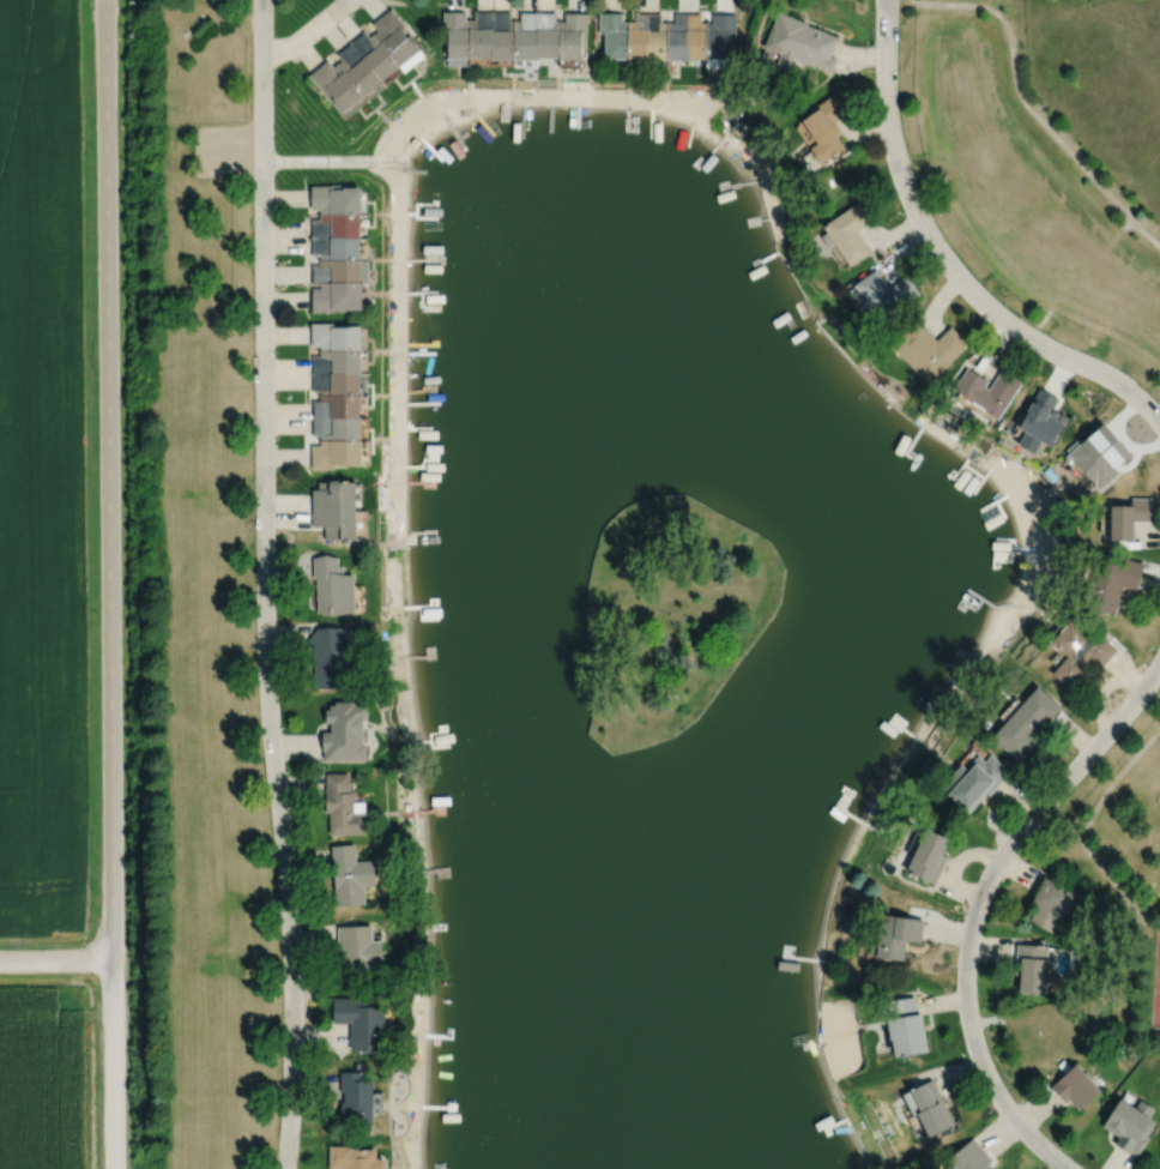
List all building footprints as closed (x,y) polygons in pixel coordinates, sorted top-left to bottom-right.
[(373,35),(377,31),(371,24),(391,8),(404,26),(400,29),(407,38),(411,36),(415,41),(413,42),(424,56),(404,73),(399,67),(373,35)] [(470,20),(473,20),(475,11),(493,11),(491,58),(470,58),(470,20)] [(493,11),(509,12),(509,20),(513,20),(513,60),(491,60),(491,58),(493,11)] [(442,12),(442,31),(443,31),(443,46),(441,46),(441,55),(447,55),(447,66),(469,66),(470,58),(470,20),(465,20),(465,12),(442,12)] [(513,20),(518,20),(518,12),(537,12),(536,59),(536,68),(513,68),(513,60),(513,20)] [(537,12),(555,12),(555,20),(558,20),(558,59),(536,59),(537,12)] [(777,12),(762,48),(779,54),(774,65),(790,71),(795,60),(811,67),(812,66),(830,73),(835,60),(829,56),(836,37),(806,25),(806,24),(777,12)] [(558,20),(563,22),(563,13),(585,13),(585,49),(580,49),(580,60),(558,60),(558,59),(558,20)] [(598,13),(598,34),(602,34),(602,46),(603,46),(603,60),(627,60),(627,58),(628,22),(621,22),(621,13),(598,13)] [(628,22),(634,22),(634,13),(647,13),(647,58),(627,58),(628,22)] [(647,13),(660,13),(660,22),(666,23),(666,60),(647,60),(647,58),(647,13)] [(666,23),(675,23),(675,13),(687,13),(685,59),(685,60),(666,60),(666,23)] [(687,13),(700,13),(700,23),(705,23),(705,59),(685,59),(687,13)] [(705,23),(711,23),(712,14),(735,14),(735,35),(731,35),(731,48),(729,48),(727,59),(726,59),(726,70),(705,68),(705,59),(705,23)] [(350,43),(364,32),(369,38),(373,35),(399,67),(381,82),(350,43)] [(337,65),(342,60),(337,54),(350,43),(381,82),(385,86),(367,101),(337,65)] [(327,60),(308,76),(344,120),(367,101),(337,65),(333,67),(327,60)] [(833,95),(810,109),(812,113),(800,121),(816,144),(809,149),(820,165),(844,149),(835,137),(840,133),(834,122),(846,114),(833,95)] [(319,216),(319,210),(310,210),(310,187),(331,187),(331,186),(346,186),(346,189),(360,189),(360,216),(319,216)] [(857,203),(821,227),(826,234),(820,237),(828,249),(834,246),(848,267),(870,253),(856,233),(870,222),(857,203)] [(312,237),(312,222),(319,222),(319,216),(360,216),(360,239),(312,237)] [(320,261),(320,255),(312,255),(312,237),(360,239),(360,261),(320,261)] [(319,284),(310,284),(310,265),(320,265),(320,261),(360,261),(368,261),(367,283),(360,283),(360,284),(319,284)] [(876,270),(852,287),(877,321),(895,309),(898,311),(919,295),(906,277),(889,289),(876,270)] [(319,284),(360,284),(361,284),(361,312),(343,312),(343,311),(333,311),(333,313),(312,313),(312,289),(319,289),(319,284)] [(916,321),(889,348),(929,386),(968,345),(949,327),(936,341),(916,321)] [(360,349),(360,327),(346,327),(345,324),(310,325),(310,345),(321,345),(321,349),(360,349)] [(313,373),(313,356),(321,356),(321,349),(360,349),(361,372),(313,373)] [(967,369),(954,391),(995,417),(997,414),(1001,415),(1021,382),(1001,369),(987,390),(984,387),(987,382),(967,369)] [(320,394),(320,390),(313,390),(313,373),(361,372),(361,393),(320,394)] [(1039,388),(1025,414),(1021,412),(1014,423),(1022,428),(1015,441),(1032,451),(1039,439),(1046,442),(1049,445),(1065,417),(1056,411),(1056,414),(1051,411),(1057,399),(1039,388)] [(361,417),(361,393),(320,394),(320,399),(313,399),(313,417),(332,417),(361,417)] [(320,439),(320,434),(313,434),(313,417),(332,417),(361,417),(361,439),(320,439)] [(1100,420),(1077,440),(1076,438),(1064,448),(1067,451),(1064,452),(1096,488),(1117,470),(1113,466),(1129,452),(1100,420)] [(312,444),(312,468),(334,468),(333,466),(346,466),(346,464),(362,464),(361,439),(320,439),(320,444),(312,444)] [(355,508),(355,481),(319,481),(319,488),(313,488),(313,510),(355,508)] [(1107,502),(1107,538),(1132,538),(1132,519),(1150,519),(1150,496),(1130,496),(1130,502),(1107,502)] [(313,510),(313,526),(325,526),(325,538),(356,538),(355,508),(313,510)] [(313,558),(313,578),(316,578),(318,611),(355,611),(354,574),(343,574),(343,565),(338,565),(338,556),(325,554),(313,558)] [(1142,562),(1135,589),(1120,584),(1112,613),(1077,603),(1085,580),(1087,582),(1095,558),(1119,565),(1122,556),(1142,562)] [(1068,619),(1049,639),(1065,655),(1050,671),(1071,691),(1089,670),(1083,664),(1088,658),(1098,668),(1114,649),(1096,632),(1090,639),(1068,619)] [(318,628),(307,643),(314,651),(315,688),(348,686),(345,627),(318,628)] [(1034,685),(1020,701),(1014,697),(997,716),(1003,721),(989,736),(1016,761),(1037,739),(1032,734),(1041,722),(1045,725),(1061,707),(1034,685)] [(336,701),(336,705),(331,705),(331,709),(326,709),(326,723),(331,723),(331,731),(322,731),(322,751),(324,751),(324,760),(367,760),(367,743),(363,743),(363,718),(367,718),(367,716),(368,715),(368,709),(367,707),(367,704),(355,704),(355,701),(336,701)] [(989,753),(983,760),(975,754),(963,769),(961,765),(941,788),(942,788),(935,796),(943,802),(949,795),(954,799),(953,801),(962,811),(963,809),(966,812),(985,791),(987,794),(1008,771),(989,753)] [(325,773),(325,813),(330,813),(330,834),(365,834),(365,802),(355,802),(355,791),(354,791),(354,782),(349,782),(349,773),(325,773)] [(926,830),(906,872),(935,885),(948,857),(943,855),(950,840),(926,830)] [(331,846),(336,906),(365,904),(364,887),(376,886),(374,861),(356,862),(355,844),(331,846)] [(1041,878),(1029,903),(1034,905),(1027,921),(1051,932),(1058,917),(1059,918),(1073,893),(1041,878)] [(882,915),(876,958),(904,962),(906,941),(920,944),(924,921),(882,915)] [(337,927),(338,951),(344,950),(345,975),(374,974),(374,965),(382,965),(382,941),(373,941),(371,926),(337,927)] [(1015,944),(1013,975),(1017,975),(1016,993),(1041,994),(1044,962),(1045,962),(1046,946),(1015,944)] [(333,998),(333,1024),(351,1024),(350,1052),(363,1052),(363,1054),(386,1054),(386,1034),(385,1034),(385,1008),(364,1007),(364,999),(333,998)] [(876,1004),(880,1025),(888,1024),(890,1042),(893,1042),(895,1060),(923,1055),(922,1053),(928,1052),(922,1016),(918,1016),(916,998),(876,1004)] [(1056,1065),(1063,1072),(1069,1067),(1062,1060),(1056,1065)] [(1073,1065),(1049,1087),(1062,1102),(1065,1099),(1076,1111),(1098,1091),(1092,1085),(1093,1084),(1085,1073),(1082,1074),(1073,1065)] [(340,1069),(340,1090),(344,1090),(344,1099),(340,1099),(342,1123),(348,1123),(348,1122),(374,1122),(373,1077),(363,1077),(363,1068),(340,1069)] [(902,1091),(913,1113),(919,1110),(930,1133),(955,1121),(932,1075),(902,1091)] [(1118,1099),(1101,1127),(1118,1138),(1113,1145),(1128,1155),(1129,1153),(1136,1157),(1148,1138),(1146,1137),(1154,1123),(1147,1119),(1153,1108),(1140,1099),(1134,1110),(1118,1099)] [(947,1157),(957,1168),(992,1168),(986,1162),(992,1157),(973,1134),(947,1157)] [(330,1168),(344,1168),(387,1168),(387,1155),(376,1155),(376,1146),(355,1146),(355,1143),(330,1144),(330,1168)]
